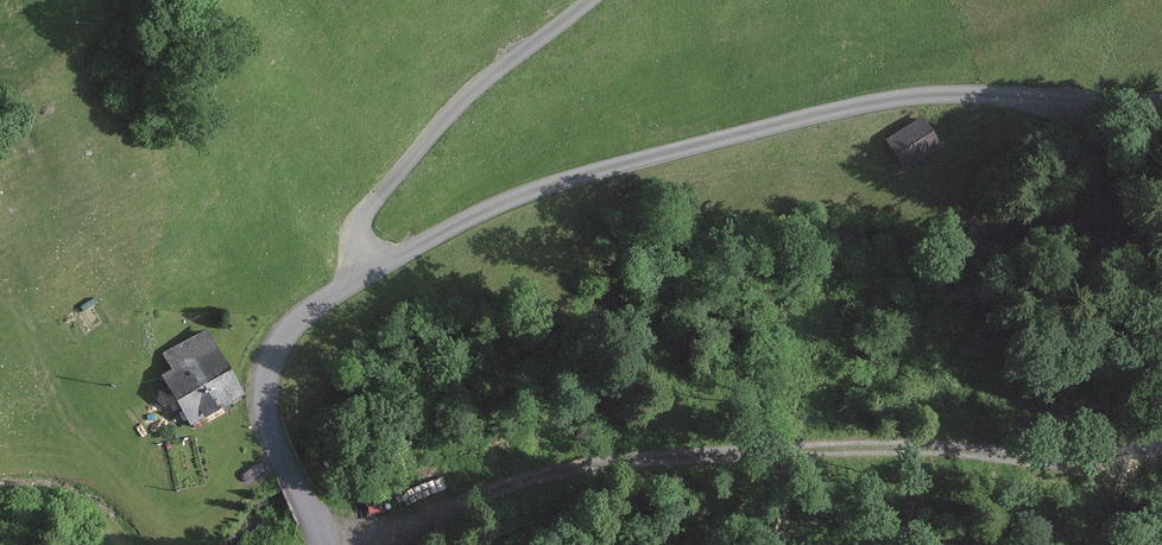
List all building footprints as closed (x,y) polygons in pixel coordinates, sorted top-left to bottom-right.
[(214,336),(160,362),(193,429),(247,403),(214,336)]
